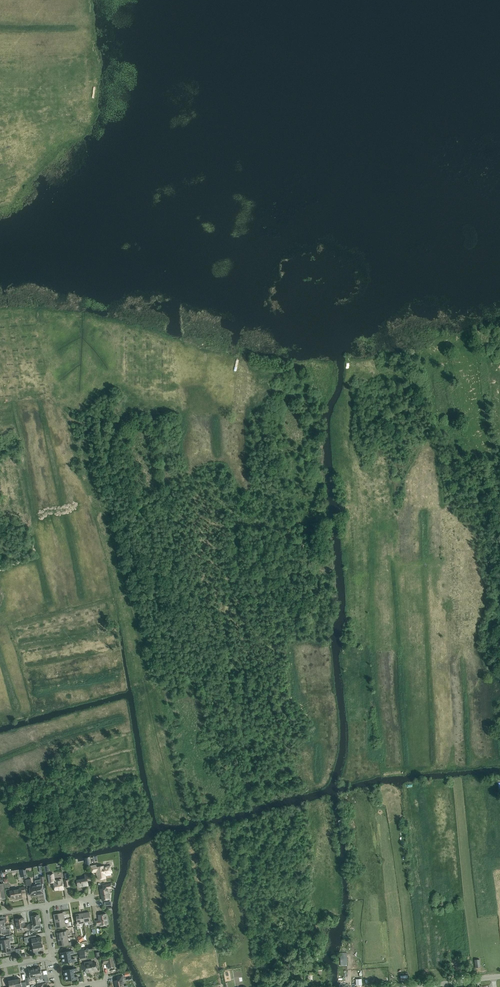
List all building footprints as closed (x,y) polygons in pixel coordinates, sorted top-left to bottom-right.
[(98,879),(106,878),(105,874),(112,872),(111,866),(104,867),(104,866),(97,867),(97,865),(91,866),(92,872),(97,872),(98,879)] [(48,875),(49,883),(51,883),(52,886),(53,887),(54,886),(55,890),(64,888),(62,879),(54,880),(53,874),(48,875)] [(78,887),(88,885),(88,881),(91,881),(90,874),(85,875),(86,879),(77,880),(78,887)] [(27,888),(30,888),(31,896),(37,895),(37,896),(35,885),(32,885),(31,879),(25,880),(27,888)] [(42,883),(35,885),(37,896),(43,895),(42,883)] [(111,884),(108,884),(103,885),(103,888),(100,888),(101,894),(102,900),(110,899),(108,888),(109,887),(112,887),(111,884)] [(26,892),(25,887),(19,888),(19,889),(10,891),(11,899),(16,898),(16,899),(23,898),(22,893),(26,892)] [(54,914),(55,921),(64,919),(63,915),(66,915),(65,911),(62,912),(62,913),(54,914)] [(89,912),(83,914),(84,922),(89,921),(89,924),(93,923),(92,920),(91,920),(89,912)] [(108,924),(106,913),(99,915),(100,920),(95,920),(96,926),(108,924)] [(83,914),(76,915),(77,923),(76,923),(77,926),(80,926),(80,923),(84,922),(83,914)] [(41,928),(40,921),(41,921),(40,918),(39,918),(39,916),(39,915),(31,916),(33,923),(29,924),(30,930),(35,929),(41,928)] [(16,919),(17,929),(22,928),(23,931),(30,929),(29,924),(24,925),(23,917),(16,919)] [(68,927),(68,923),(65,924),(64,919),(55,921),(57,928),(65,926),(65,927),(68,927)] [(10,934),(11,934),(10,928),(6,929),(5,925),(0,927),(0,933),(3,932),(4,935),(10,934)] [(58,933),(59,939),(67,938),(67,933),(69,933),(69,930),(65,930),(66,931),(58,933)] [(1,940),(2,946),(11,944),(10,941),(13,941),(12,935),(7,936),(7,939),(1,940)] [(32,941),(33,945),(43,943),(42,937),(37,938),(36,935),(28,936),(29,942),(32,941)] [(59,939),(60,946),(68,945),(68,946),(71,945),(71,942),(68,942),(67,938),(59,939)] [(44,950),(43,943),(33,945),(34,949),(31,950),(32,955),(40,954),(39,951),(44,950)] [(11,948),(11,944),(2,946),(3,952),(9,951),(10,954),(16,953),(15,947),(11,948)] [(116,967),(114,956),(106,958),(107,958),(102,959),(103,964),(107,963),(108,968),(116,967)] [(96,962),(85,964),(85,963),(81,964),(82,970),(85,969),(86,972),(91,971),(98,970),(96,962)] [(41,967),(35,968),(37,977),(41,977),(41,979),(45,978),(46,981),(49,981),(47,974),(44,974),(44,971),(42,971),(41,967)] [(30,973),(28,974),(29,977),(26,978),(27,985),(30,984),(29,981),(33,980),(33,978),(37,977),(35,968),(29,969),(30,973)] [(117,977),(117,980),(114,980),(116,986),(116,985),(116,986),(124,986),(122,979),(123,979),(123,975),(117,977)] [(15,979),(16,986),(27,986),(26,986),(22,986),(21,978),(15,979)]
